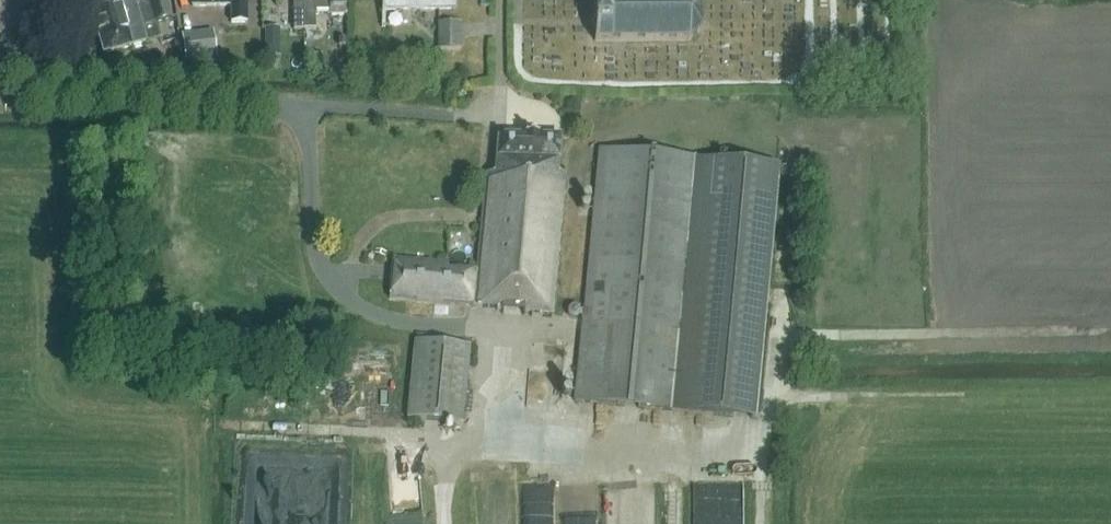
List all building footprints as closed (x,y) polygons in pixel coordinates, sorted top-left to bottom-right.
[(95,29),(167,7),(165,0),(140,0),(134,2),(133,0),(102,0),(87,4),(95,29)] [(192,7),(230,7),(230,23),(246,23),(246,0),(192,0),(192,7)] [(293,9),(304,9),(303,0),(293,0),(293,9)] [(304,9),(304,30),(315,30),(315,12),(331,12),(331,16),(344,16),(344,0),(303,0),(304,9)] [(382,28),(385,28),(385,13),(453,13),(453,0),(382,0),(382,28)] [(689,1),(595,1),(595,14),(592,14),(592,31),(595,31),(595,41),(687,41),(700,30),(700,11),(689,1)] [(170,15),(167,7),(95,29),(102,53),(145,40),(139,21),(153,17),(154,20),(170,15)] [(304,9),(293,9),(293,30),(304,30),(304,9)] [(40,10),(31,17),(37,24),(46,17),(40,10)] [(458,22),(437,22),(437,48),(458,48),(458,22)] [(279,29),(265,29),(265,57),(280,57),(279,29)] [(212,33),(182,38),(186,62),(217,57),(212,33)] [(4,47),(7,60),(25,56),(22,43),(4,47)] [(813,79),(799,79),(799,90),(813,90),(813,86),(813,79)] [(447,264),(392,259),(388,298),(473,306),(473,307),(496,309),(496,311),(552,317),(565,177),(557,176),(559,140),(497,135),(494,173),(485,172),(476,271),(446,268),(447,264)] [(575,403),(753,419),(777,166),(598,150),(575,403)] [(415,340),(408,419),(462,424),(469,346),(415,340)]
